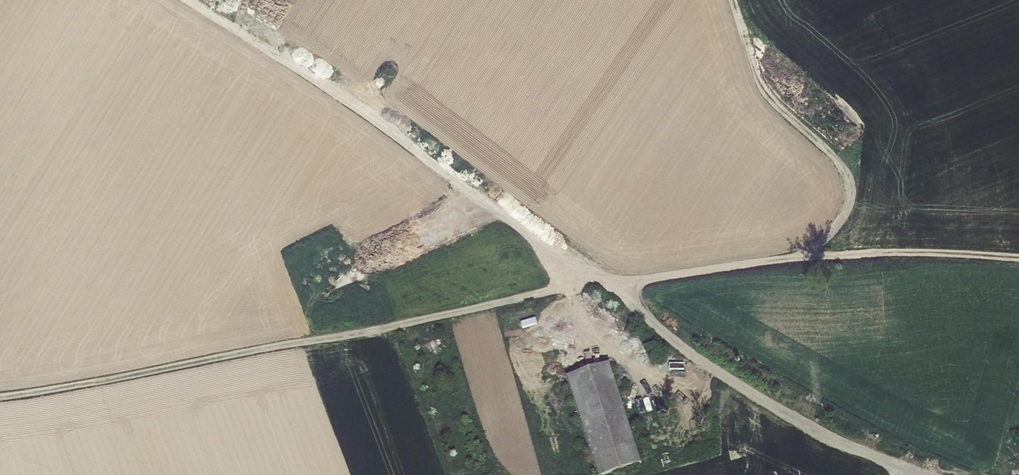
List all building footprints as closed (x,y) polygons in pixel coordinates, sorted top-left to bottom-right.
[(560,381),(590,474),(610,474),(633,468),(602,368),(560,381)]
